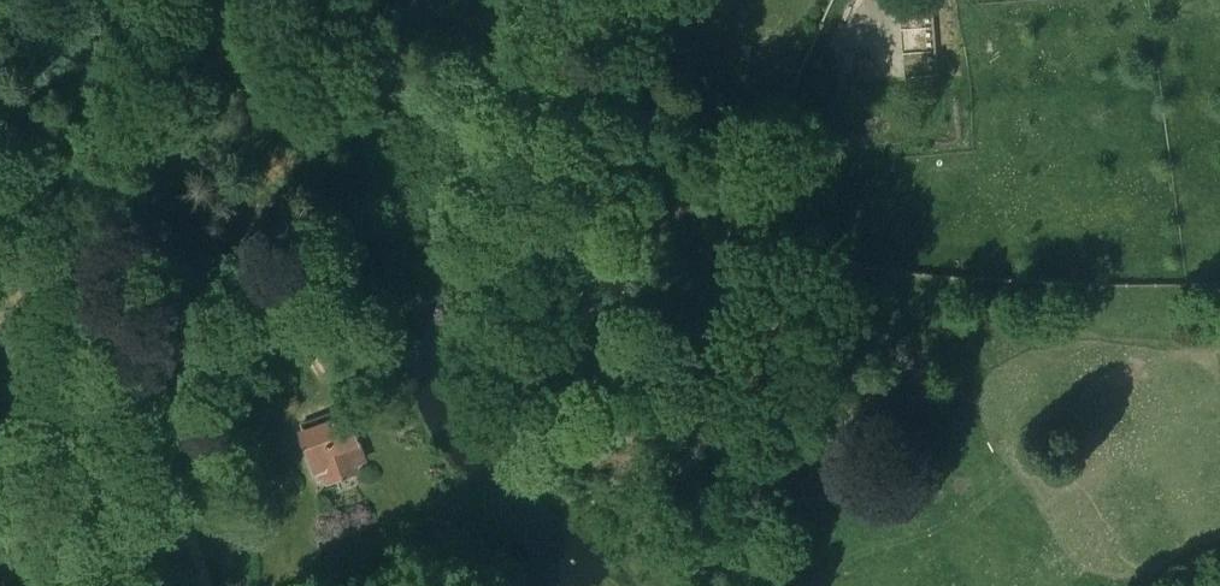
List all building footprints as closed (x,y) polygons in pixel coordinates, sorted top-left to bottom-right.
[(281,399),(284,410),(299,406),(296,395),(281,399)] [(344,408),(301,424),(320,475),(327,473),(330,480),(357,470),(354,463),(363,459),(344,408)]
